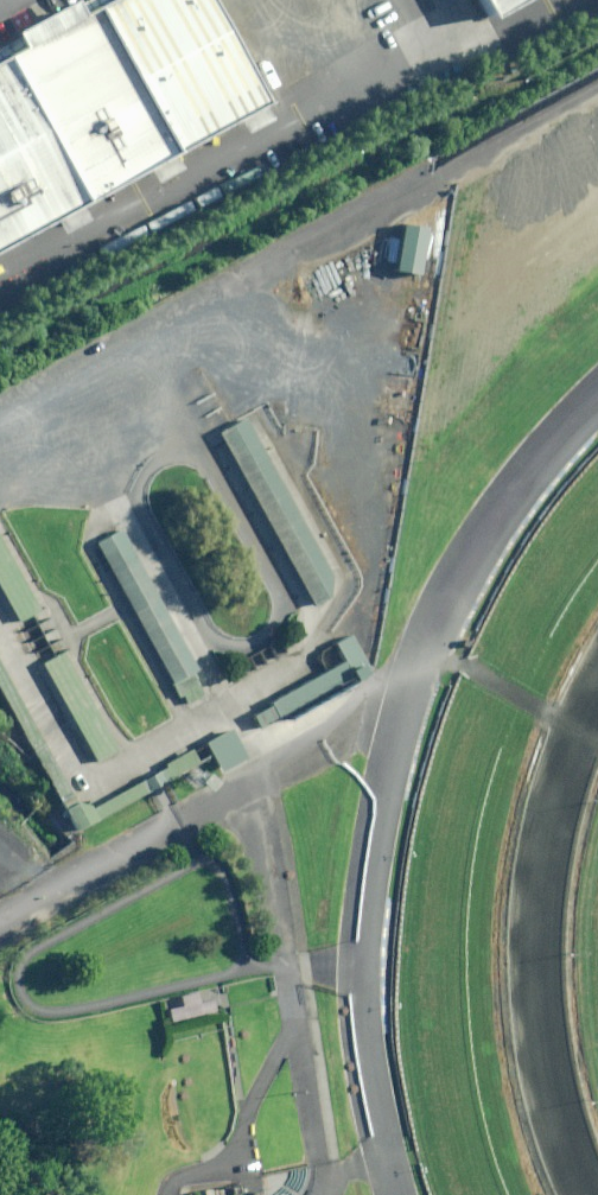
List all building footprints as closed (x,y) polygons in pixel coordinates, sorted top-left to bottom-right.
[(270,102),(214,0),(109,0),(0,60),(0,251),(270,102)] [(502,0),(482,0),(487,8),(502,0)] [(427,227),(403,223),(395,271),(420,275),(427,227)] [(232,414),(203,430),(300,605),(320,573),(232,414)] [(186,669),(108,528),(84,542),(162,682),(186,669)] [(271,727),(344,687),(346,690),(357,683),(336,646),(324,653),(334,670),(262,710),(271,727)] [(52,649),(31,661),(85,758),(105,746),(52,649)] [(50,813),(65,804),(0,686),(0,722),(50,813)] [(222,737),(195,751),(212,783),(239,769),(222,737)] [(156,779),(142,787),(148,797),(190,774),(187,767),(183,759),(154,775),(156,779)] [(66,813),(55,819),(68,843),(79,837),(79,838),(142,802),(136,790),(73,825),(66,813)]
